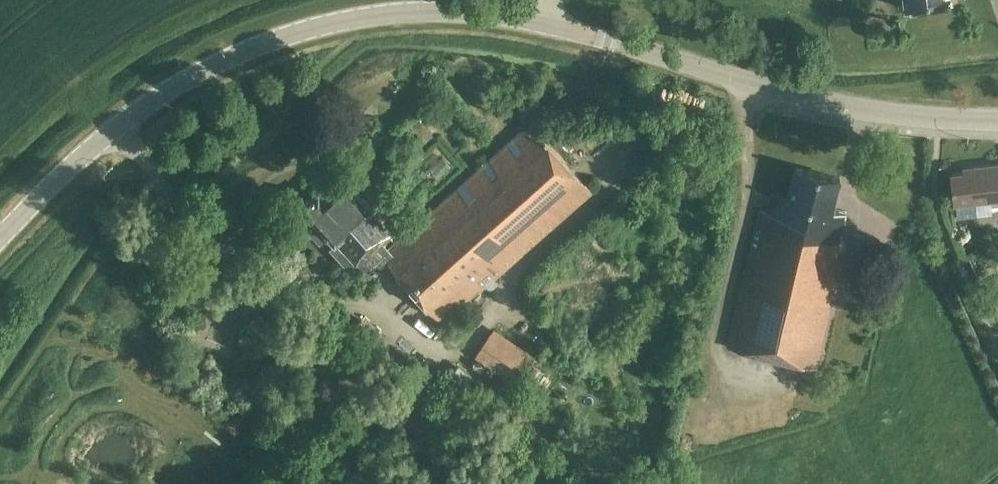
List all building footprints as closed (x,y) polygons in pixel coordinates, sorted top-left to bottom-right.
[(444,323),(593,190),(531,121),(388,250),(380,241),(391,231),(372,210),(374,208),(346,177),(324,196),(319,190),(302,205),(316,220),(328,234),(336,243),(338,241),(356,262),(358,261),(370,275),(387,260),(444,323)] [(966,173),(951,174),(954,206),(997,202),(997,165),(966,168),(966,173)] [(839,240),(846,210),(833,207),(840,176),(829,174),(829,173),(806,168),(795,166),(787,196),(770,192),(766,210),(760,208),(727,345),(816,366),(846,241),(839,240)] [(320,241),(328,234),(316,220),(308,227),(320,241)] [(857,242),(848,284),(866,289),(876,247),(857,242)] [(227,290),(241,296),(245,286),(230,281),(227,290)] [(382,330),(363,315),(351,331),(369,346),(382,330)] [(251,317),(245,330),(256,334),(262,321),(251,317)] [(476,353),(519,379),(537,350),(495,324),(476,353)]
